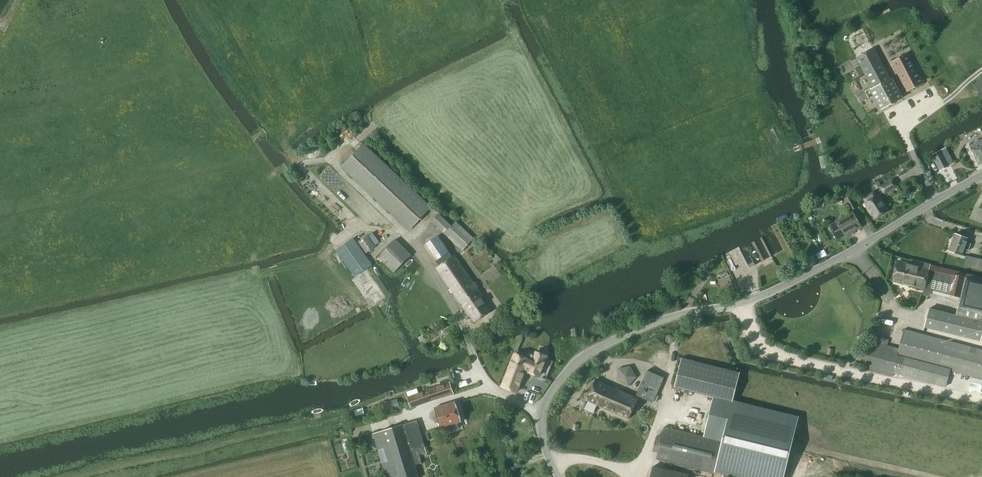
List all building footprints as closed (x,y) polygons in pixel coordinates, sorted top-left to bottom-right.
[(858,53),(868,48),(869,37),(859,30),(849,35),(849,46),(858,53)] [(871,86),(863,90),(856,94),(860,102),(868,98),(867,96),(873,94),(880,109),(902,99),(892,79),(890,79),(875,49),(856,57),(864,71),(871,86)] [(908,92),(923,83),(907,53),(891,62),(908,92)] [(973,84),(981,98),(981,78),(973,84)] [(981,164),(981,140),(970,146),(979,166),(981,164)] [(410,230),(427,210),(430,207),(365,145),(365,144),(343,168),(410,230)] [(932,156),(940,171),(949,166),(941,151),(932,156)] [(885,193),(890,189),(896,186),(893,180),(882,187),(885,193)] [(873,192),(863,199),(866,203),(865,204),(874,219),(882,214),(887,211),(878,196),(876,197),(873,192)] [(851,212),(858,207),(851,196),(844,200),(851,212)] [(836,240),(862,226),(854,213),(829,226),(836,240)] [(451,226),(439,214),(431,222),(462,251),(474,239),(455,222),(451,226)] [(968,251),(971,245),(966,243),(968,238),(964,237),(955,234),(949,250),(962,255),(964,249),(968,251)] [(366,253),(375,247),(367,236),(358,242),(366,253)] [(438,236),(424,245),(438,267),(436,268),(461,304),(462,303),(474,322),(474,323),(492,311),(455,255),(452,257),(438,236)] [(773,259),(762,237),(761,237),(753,241),(753,242),(764,263),(773,259)] [(375,303),(382,297),(363,271),(372,265),(353,239),(337,250),(336,251),(373,304),(375,303)] [(394,273),(411,255),(395,240),(378,257),(394,273)] [(966,256),(964,267),(981,271),(981,260),(966,256)] [(967,273),(933,265),(911,259),(910,265),(898,262),(893,281),(961,297),(967,273)] [(975,280),(976,275),(967,273),(961,297),(958,307),(981,312),(981,282),(975,280)] [(729,276),(718,280),(725,296),(735,292),(729,276)] [(926,326),(963,336),(981,340),(981,337),(981,313),(959,307),(956,316),(930,310),(926,326)] [(904,330),(899,349),(897,357),(950,371),(962,374),(969,346),(904,330)] [(946,387),(950,371),(897,357),(899,349),(883,345),(885,338),(873,335),(864,369),(892,377),(893,373),(946,387)] [(977,348),(969,387),(981,389),(981,349),(977,348)] [(539,376),(547,357),(537,353),(533,362),(529,360),(515,354),(502,387),(517,392),(526,370),(530,371),(529,372),(539,376)] [(674,387),(714,398),(732,402),(740,373),(681,358),(674,387)] [(628,386),(636,377),(630,367),(618,369),(617,381),(628,386)] [(653,402),(663,378),(647,370),(636,395),(653,402)] [(628,419),(637,399),(630,395),(596,381),(587,400),(628,419)] [(407,392),(408,396),(412,408),(432,401),(454,394),(450,382),(418,393),(417,389),(407,392)] [(732,402),(714,398),(704,437),(665,427),(662,437),(657,436),(653,452),(658,454),(657,459),(715,474),(716,469),(746,476),(783,476),(798,419),(732,402)] [(461,422),(455,402),(434,408),(437,415),(433,416),(436,423),(439,422),(441,428),(446,427),(447,431),(459,428),(457,423),(461,422)] [(422,436),(417,420),(402,425),(373,434),(386,476),(419,476),(415,465),(422,463),(419,455),(427,453),(425,447),(422,436)] [(651,476),(688,476),(688,475),(653,466),(651,476)]
